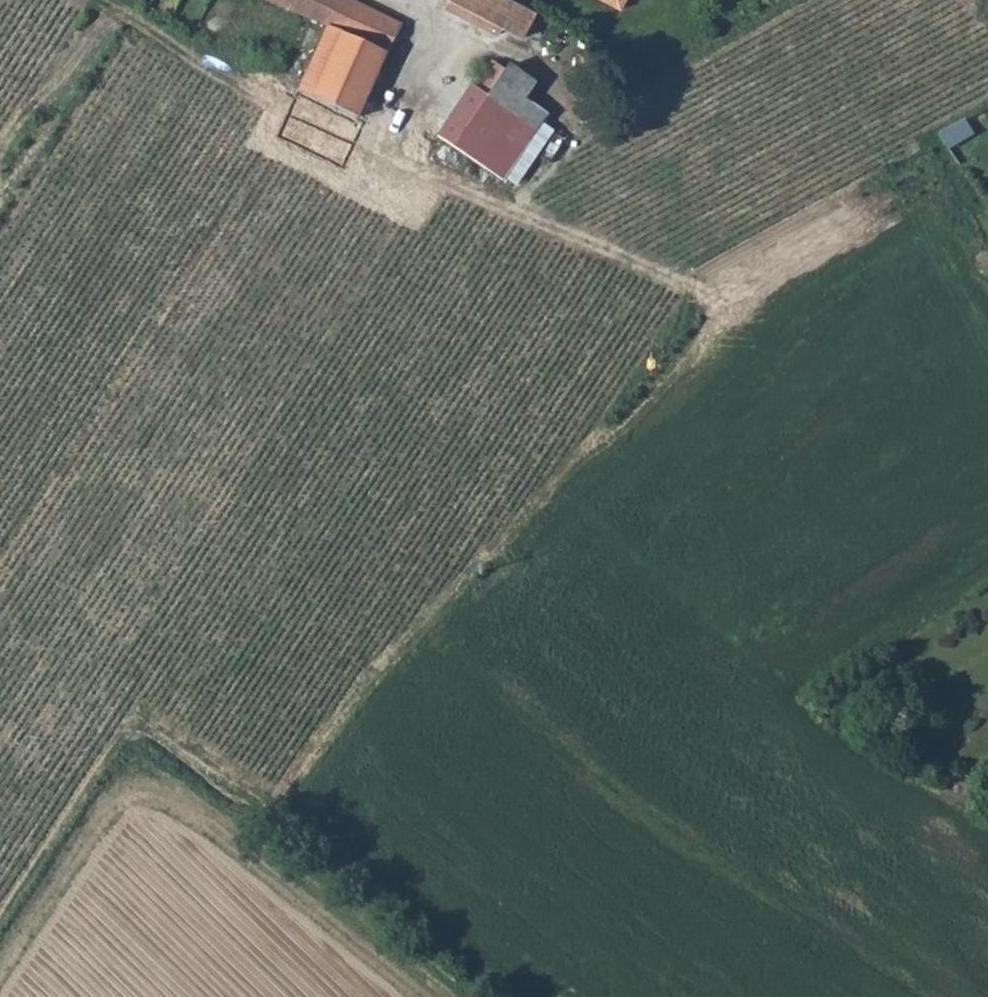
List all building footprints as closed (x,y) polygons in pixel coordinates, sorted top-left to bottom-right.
[(311,21),(322,0),(267,0),(311,21)] [(352,0),(322,0),(311,21),(327,28),(390,55),(404,26),(352,0)] [(454,11),(502,35),(512,15),(521,20),(528,8),(514,0),(459,0),(454,11)] [(615,12),(622,0),(594,0),(615,12)] [(300,91),(361,118),(390,55),(327,28),(318,50),(300,91)] [(455,148),(507,183),(554,115),(526,98),(537,82),(511,64),(491,95),(455,148)] [(455,148),(491,95),(475,85),(440,139),(455,148)]
